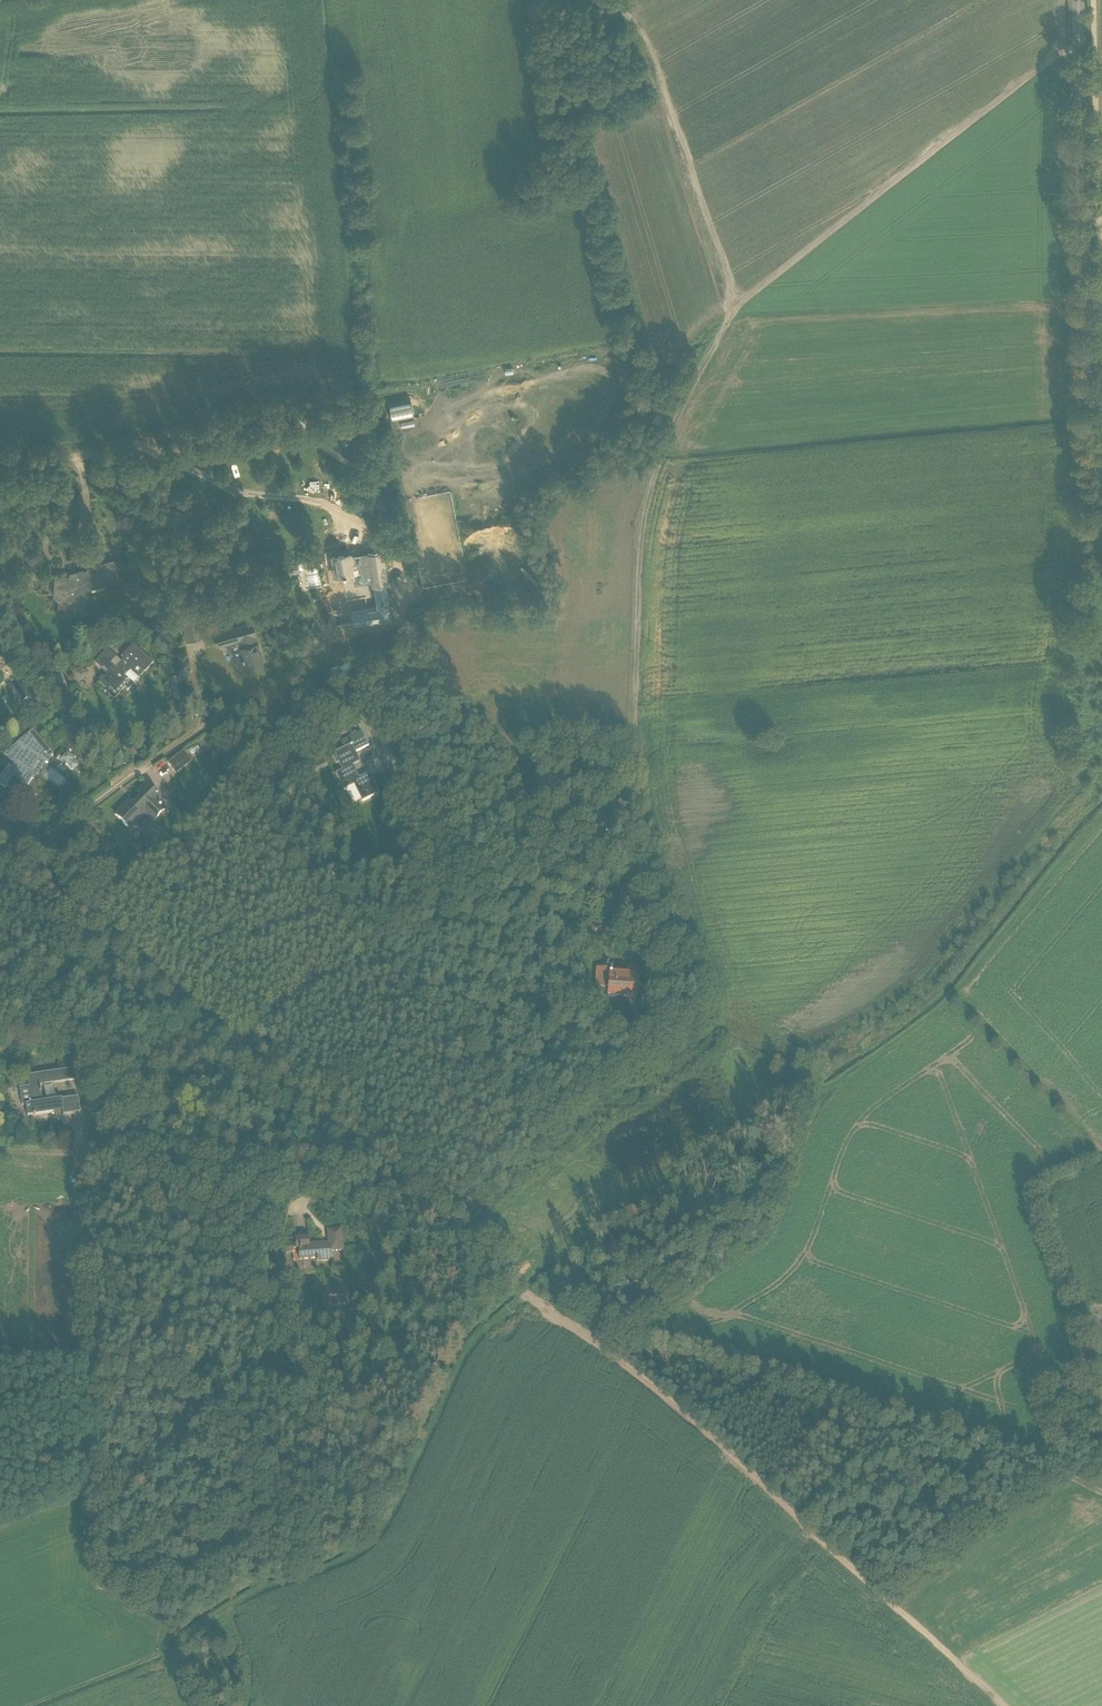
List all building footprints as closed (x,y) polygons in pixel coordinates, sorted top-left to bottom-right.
[(409,399),(387,403),(391,422),(413,418),(409,399)] [(334,577),(353,574),(352,569),(370,566),(373,586),(386,584),(381,552),(350,557),(350,554),(331,557),(334,577)] [(55,600),(58,600),(58,606),(74,607),(74,608),(84,609),(85,589),(92,588),(91,585),(105,581),(106,585),(119,582),(113,560),(97,564),(98,567),(75,573),(75,578),(55,577),(55,585),(56,585),(55,600)] [(298,563),(286,565),(288,573),(299,571),(298,563)] [(305,563),(299,563),(299,588),(317,589),(318,571),(305,571),(305,563)] [(172,579),(165,581),(166,584),(169,595),(176,593),(173,583),(172,579)] [(178,608),(184,630),(187,641),(200,637),(191,604),(178,608)] [(378,635),(387,631),(379,615),(369,619),(378,635)] [(225,630),(214,633),(217,643),(228,640),(228,643),(231,652),(240,649),(245,666),(262,661),(259,650),(257,644),(256,645),(253,636),(255,635),(251,623),(225,630)] [(109,673),(99,684),(106,690),(110,687),(115,692),(122,685),(128,690),(144,672),(145,672),(153,663),(133,644),(121,657),(124,659),(116,668),(110,663),(115,658),(106,650),(96,662),(102,668),(103,667),(109,673)] [(179,678),(171,679),(175,700),(184,699),(179,678)] [(59,704),(66,715),(77,707),(66,690),(56,697),(60,704),(59,704)] [(3,786),(5,788),(10,781),(11,780),(13,776),(27,786),(33,777),(27,773),(38,757),(47,763),(53,755),(33,731),(32,732),(31,732),(17,743),(24,751),(13,765),(12,767),(12,766),(9,764),(5,769),(5,770),(3,772),(0,776),(0,784),(3,786)] [(359,732),(341,741),(345,747),(343,748),(347,756),(355,752),(359,750),(368,745),(364,737),(363,738),(359,732)] [(343,748),(333,753),(341,770),(335,773),(344,790),(354,785),(362,802),(369,798),(379,793),(370,776),(360,781),(352,765),(360,761),(355,752),(347,756),(343,748)] [(167,763),(173,770),(175,773),(191,761),(183,751),(167,763)] [(61,759),(71,771),(77,766),(67,754),(61,759)] [(138,792),(142,795),(132,805),(129,801),(115,815),(128,828),(143,812),(153,822),(164,810),(157,802),(160,798),(146,784),(138,792)] [(189,802),(184,807),(186,810),(190,813),(195,807),(192,805),(189,802)] [(595,986),(609,987),(608,995),(626,996),(626,998),(636,999),(637,979),(638,968),(628,967),(628,975),(611,973),(611,969),(610,969),(610,970),(597,969),(595,986)] [(31,1104),(26,1104),(26,1105),(27,1117),(54,1113),(53,1109),(63,1108),(62,1099),(42,1102),(40,1085),(75,1080),(73,1069),(27,1076),(31,1104)] [(70,1098),(62,1099),(63,1108),(64,1114),(72,1113),(80,1112),(78,1101),(78,1096),(70,1098)] [(295,1238),(296,1248),(298,1248),(299,1259),(318,1258),(318,1261),(332,1260),(331,1251),(343,1250),(341,1228),(329,1229),(330,1243),(324,1244),(324,1242),(309,1243),(308,1237),(295,1238)] [(282,1243),(283,1253),(293,1252),(293,1248),(292,1243),(282,1243)] [(322,1290),(323,1307),(348,1305),(346,1288),(322,1290)]
